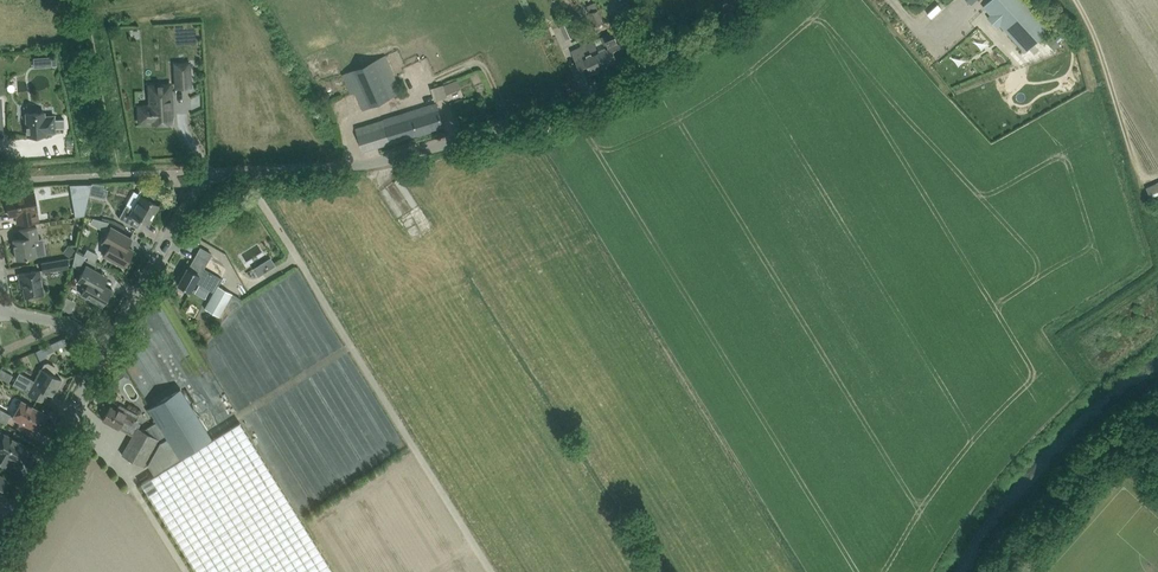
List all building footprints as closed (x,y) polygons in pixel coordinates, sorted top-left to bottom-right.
[(982,7),(990,15),(987,17),(997,28),(1000,26),(1025,52),(1052,28),(1026,0),(989,0),(988,2),(982,7)] [(628,1),(617,6),(625,22),(636,17),(628,1)] [(595,25),(604,21),(598,8),(589,12),(595,25)] [(567,23),(561,26),(566,39),(575,35),(576,34),(569,22),(567,23)] [(545,30),(538,33),(542,41),(542,40),(548,38),(545,30)] [(594,40),(588,43),(591,52),(596,50),(604,67),(618,61),(614,50),(622,46),(615,31),(601,38),(594,40)] [(1054,37),(1048,42),(1054,49),(1060,44),(1054,37)] [(592,73),(604,67),(596,50),(591,52),(588,43),(587,43),(572,50),(581,71),(590,68),(592,73)] [(355,92),(363,110),(398,94),(402,92),(386,54),(343,73),(352,93),(355,92)] [(50,56),(41,56),(42,66),(51,65),(50,56)] [(175,63),(176,86),(190,85),(188,62),(175,63)] [(479,92),(492,86),(486,72),(473,78),(479,92)] [(467,93),(463,81),(437,90),(441,102),(467,93)] [(151,107),(138,107),(138,121),(153,120),(153,123),(169,122),(169,114),(171,114),(170,86),(157,87),(158,104),(150,104),(151,107)] [(363,151),(444,126),(437,103),(356,128),(363,151)] [(45,111),(24,112),(26,136),(46,135),(46,133),(55,132),(55,128),(65,128),(64,118),(54,119),(54,115),(45,115),(45,111)] [(1146,187),(1149,194),(1157,191),(1157,182),(1146,187)] [(92,183),(89,194),(101,197),(103,188),(104,184),(92,183)] [(133,191),(126,205),(118,217),(137,228),(142,220),(148,223),(158,204),(152,201),(155,195),(142,187),(138,193),(133,191)] [(17,224),(29,221),(38,220),(36,211),(37,211),(36,203),(34,192),(6,196),(9,215),(16,214),(17,224)] [(89,196),(72,199),(75,216),(84,215),(89,196)] [(93,217),(90,222),(104,230),(109,222),(93,217)] [(16,259),(28,257),(36,256),(46,254),(43,239),(38,239),(36,226),(18,229),(20,238),(13,239),(16,259)] [(103,255),(113,261),(124,266),(133,249),(127,246),(131,238),(111,226),(105,237),(102,242),(108,246),(103,255)] [(67,245),(63,252),(69,256),(74,250),(67,245)] [(76,251),(72,265),(79,268),(85,256),(76,251)] [(180,275),(176,281),(177,283),(177,284),(190,291),(195,281),(213,292),(217,285),(221,278),(203,268),(207,260),(196,254),(188,268),(186,267),(182,275),(180,275)] [(271,257),(262,262),(267,270),(276,265),(271,257)] [(69,267),(67,258),(41,262),(43,271),(69,267)] [(88,258),(85,263),(94,268),(97,263),(88,258)] [(111,289),(102,284),(107,277),(86,265),(77,281),(86,286),(81,294),(102,306),(111,289)] [(22,281),(25,296),(43,293),(39,270),(18,273),(20,281),(22,281)] [(213,292),(205,308),(219,316),(226,303),(232,293),(222,288),(217,285),(213,292)] [(50,344),(42,348),(45,355),(53,351),(50,344)] [(316,506),(411,453),(355,354),(313,378),(330,408),(317,415),(306,396),(314,392),(309,383),(273,403),(283,421),(284,423),(273,429),(316,506)] [(52,395),(61,379),(53,374),(56,370),(55,366),(47,362),(44,363),(41,369),(44,371),(38,382),(20,372),(13,384),(43,401),(48,393),(52,395)] [(124,368),(111,376),(116,385),(129,377),(124,368)] [(0,369),(0,370),(0,377),(9,382),(13,375),(0,369)] [(122,454),(132,460),(145,467),(147,463),(153,473),(211,437),(180,387),(147,407),(156,421),(142,430),(137,427),(140,423),(133,419),(135,416),(127,411),(128,409),(119,404),(116,410),(109,406),(102,419),(118,428),(118,427),(132,435),(122,454)] [(22,422),(23,423),(34,429),(43,412),(32,406),(21,400),(12,417),(22,422)] [(0,408),(0,421),(5,424),(11,414),(0,408)] [(239,420),(140,482),(196,571),(333,571),(239,420)] [(5,466),(9,458),(16,461),(25,445),(14,439),(10,437),(4,434),(0,432),(0,463),(5,466)]
